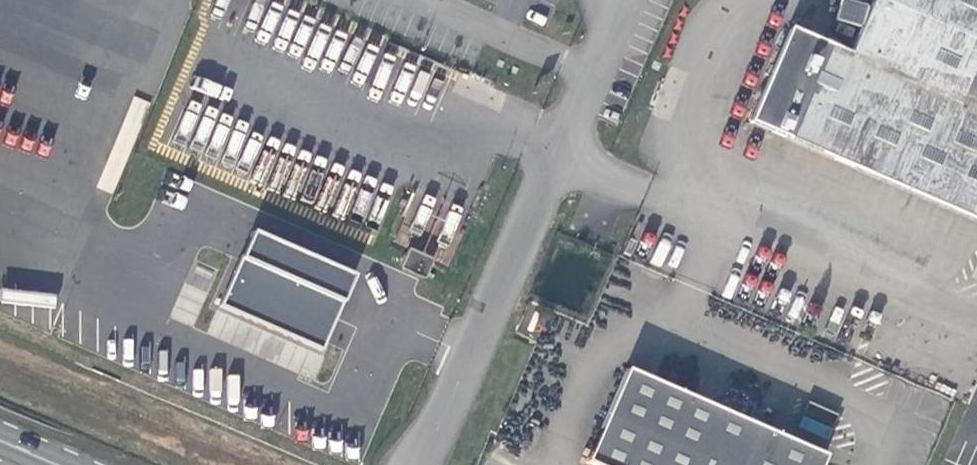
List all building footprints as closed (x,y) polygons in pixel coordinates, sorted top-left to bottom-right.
[(976,222),(976,0),(872,0),(869,7),(853,0),(842,0),(834,17),(859,30),(850,52),(789,26),(749,122),(976,222)] [(433,260),(408,249),(399,269),(424,280),(433,260)] [(626,370),(585,463),(591,464),(823,464),(827,456),(626,370)]
